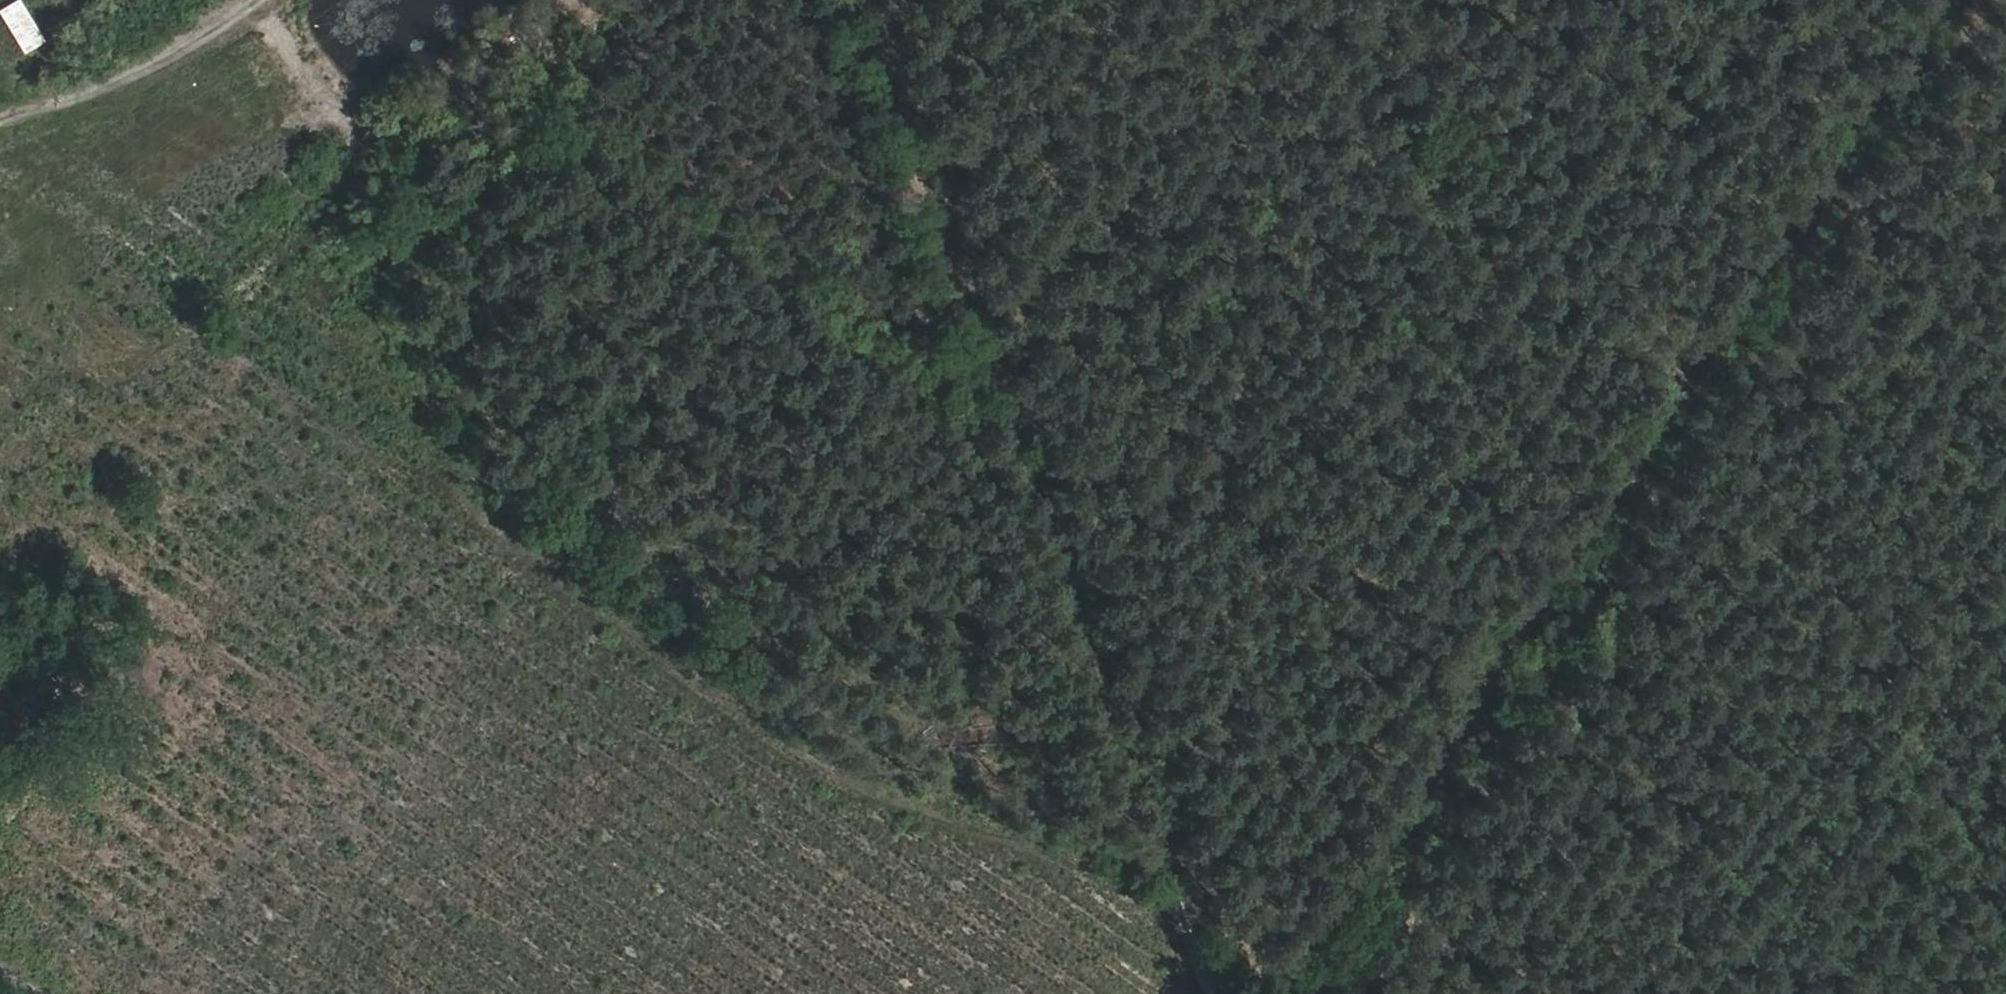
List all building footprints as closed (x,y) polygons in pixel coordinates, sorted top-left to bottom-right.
[(20,1),(1,12),(27,56),(46,45),(20,1)]
